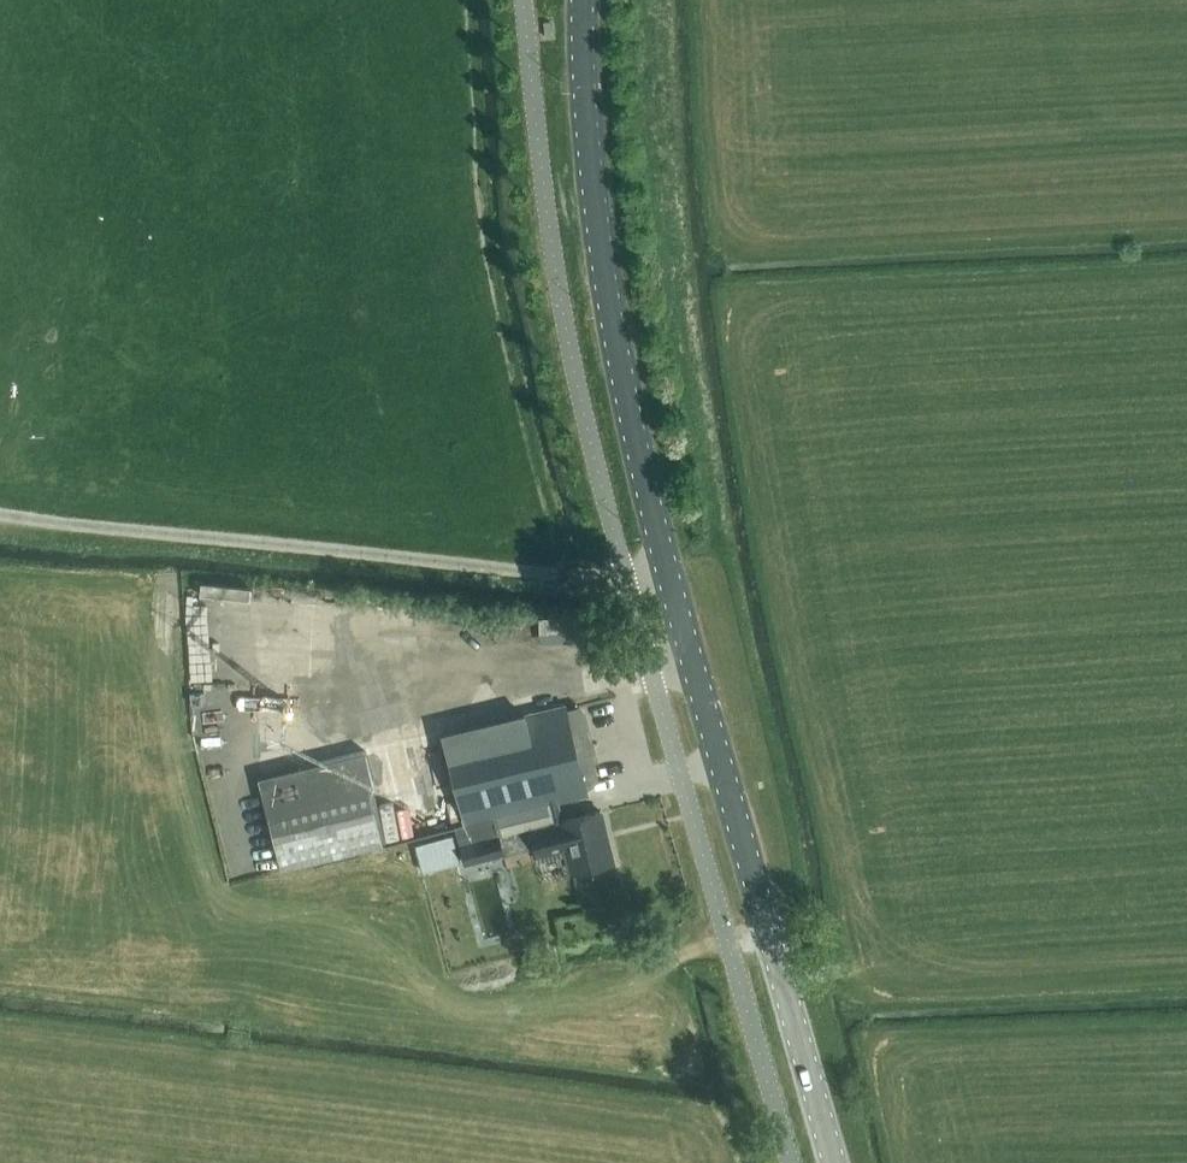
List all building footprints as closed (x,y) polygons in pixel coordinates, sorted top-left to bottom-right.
[(578,616),(539,618),(540,632),(579,630),(578,616)] [(597,780),(590,751),(593,748),(586,715),(578,707),(566,710),(565,704),(442,733),(441,732),(258,777),(281,869),(456,826),(493,817),(559,802),(586,795),(583,783),(597,780)] [(559,802),(493,817),(456,826),(465,863),(505,853),(501,836),(530,829),(560,822),(559,821),(563,820),(559,802)] [(572,873),(612,863),(599,811),(563,820),(559,821),(560,822),(530,829),(534,846),(538,863),(568,856),(572,873)] [(530,829),(501,836),(505,853),(534,846),(530,829)] [(460,863),(453,834),(415,843),(422,872),(460,863)]
